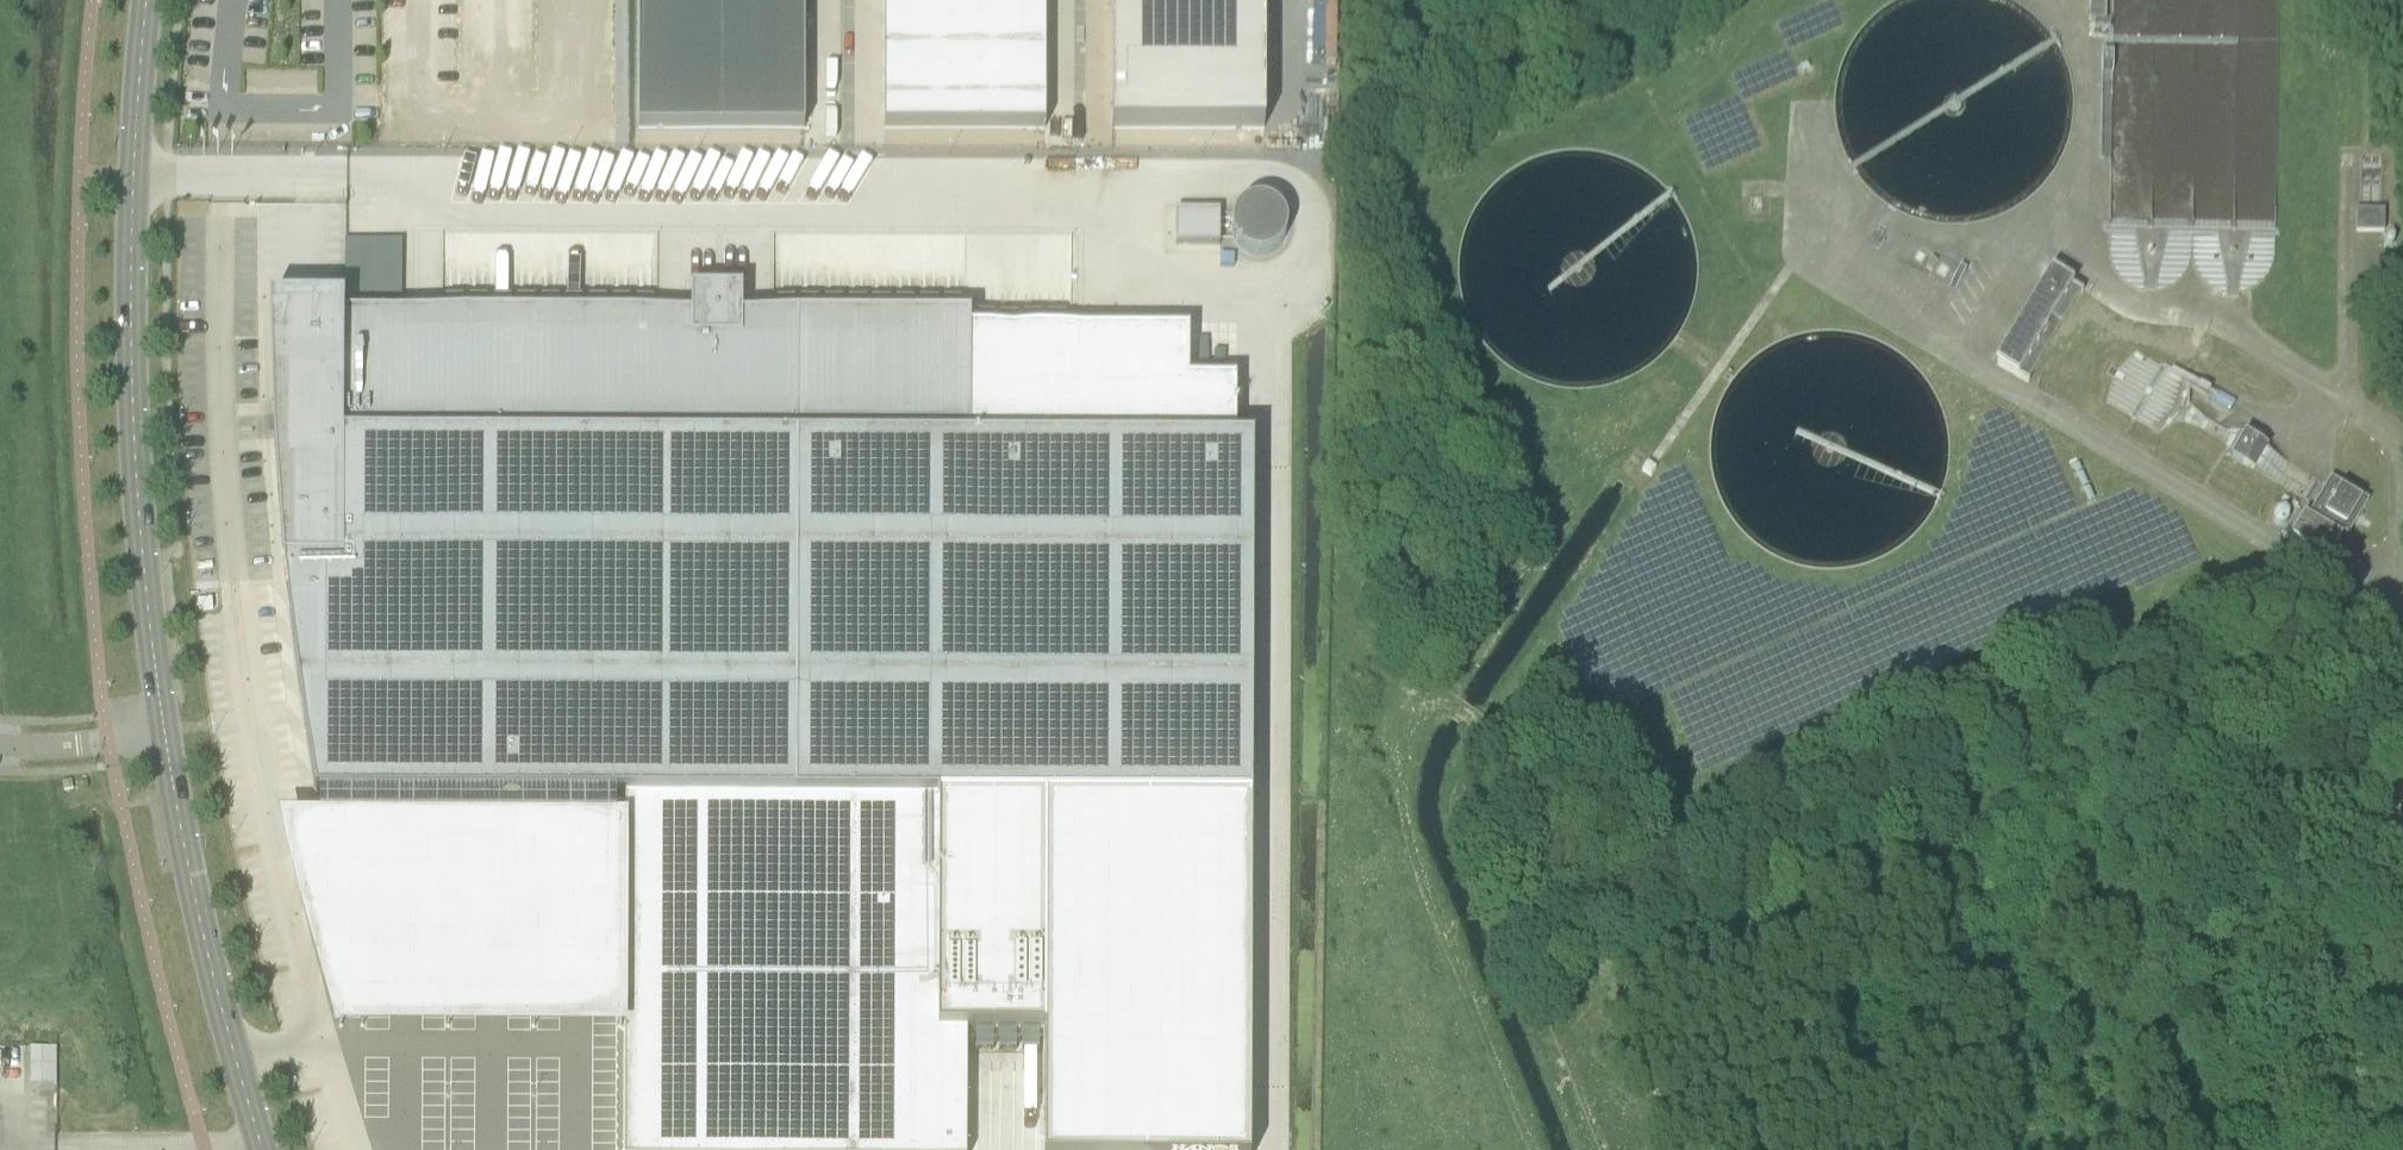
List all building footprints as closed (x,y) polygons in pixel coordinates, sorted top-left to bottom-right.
[(639,128),(804,128),(804,0),(639,0),(639,128)] [(1045,128),(1045,0),(884,0),(884,128),(1045,128)] [(1113,128),(1264,128),(1264,0),(1113,0),(1113,128)] [(1285,254),(1284,207),(1237,208),(1238,255),(1285,254)] [(2356,231),(2384,231),(2385,209),(2357,209),(2356,231)] [(1176,244),(1219,245),(1219,210),(1176,210),(1176,244)] [(1997,363),(2029,382),(2083,291),(2051,272),(1997,363)] [(344,302),(270,302),(272,395),(274,437),(279,513),(283,564),(298,683),(316,798),(1252,802),(1253,442),(1237,442),(1237,380),(1189,380),(1189,330),(971,329),(971,316),(743,315),(743,290),(691,289),(691,315),(344,314),(344,302)] [(2231,457),(2254,471),(2268,448),(2244,434),(2231,457)] [(2311,513),(2348,535),(2369,501),(2331,478),(2311,513)] [(2300,544),(2330,562),(2344,537),(2315,519),(2300,544)] [(59,1082),(58,1044),(32,1044),(32,1083),(59,1082)]
